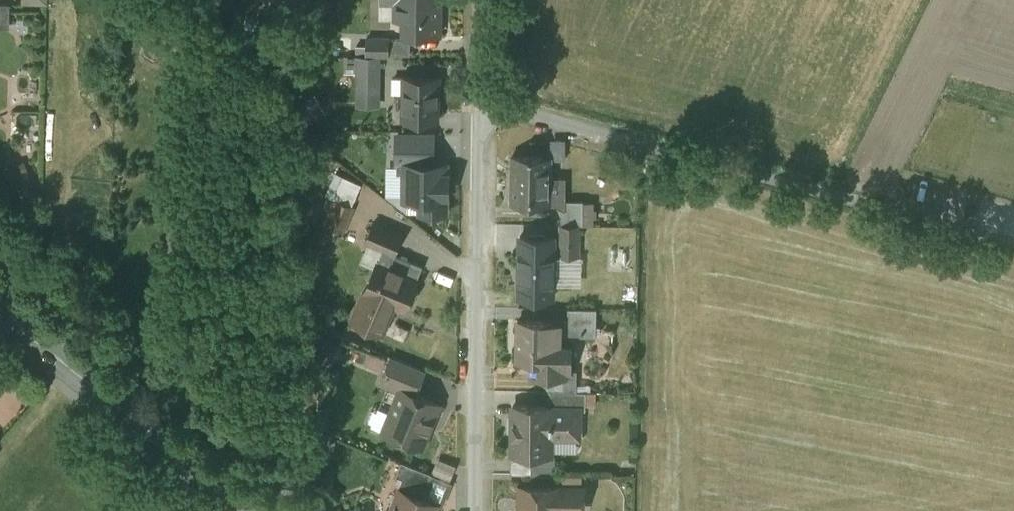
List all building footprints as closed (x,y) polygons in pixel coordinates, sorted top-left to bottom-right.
[(397,1),(405,1),(405,33),(440,33),(441,31),(438,31),(438,2),(441,2),(441,0),(397,0),(397,1)] [(389,38),(367,37),(366,53),(389,53),(389,38)] [(410,38),(389,38),(389,53),(410,54),(410,38)] [(359,71),(359,55),(345,55),(345,71),(359,71)] [(379,55),(359,55),(359,71),(379,72),(379,55)] [(379,72),(359,71),(358,88),(379,89),(379,72)] [(440,77),(394,76),(394,92),(404,92),(403,118),(437,119),(438,93),(439,93),(440,77)] [(379,89),(358,88),(358,105),(378,105),(379,89)] [(289,108),(300,126),(324,113),(314,94),(289,108)] [(397,134),(397,162),(433,163),(434,135),(397,134)] [(550,157),(533,157),(533,155),(513,155),(512,181),(514,182),(513,202),(512,202),(512,203),(550,203),(561,209),(561,200),(562,200),(562,177),(549,177),(550,157)] [(422,199),(422,212),(446,212),(446,193),(449,193),(449,174),(446,174),(446,163),(433,163),(397,162),(397,172),(406,173),(406,199),(422,199)] [(359,183),(337,172),(328,195),(330,196),(350,204),(359,183)] [(350,204),(330,196),(325,207),(330,210),(325,223),(343,231),(354,206),(350,204)] [(562,200),(561,200),(561,209),(561,224),(579,224),(583,224),(583,201),(562,200)] [(402,233),(374,221),(365,242),(368,244),(382,250),(383,249),(394,253),(402,233)] [(579,224),(561,224),(560,256),(579,256),(579,224)] [(554,236),(520,236),(520,237),(519,297),(553,297),(554,236)] [(394,253),(383,249),(382,250),(368,244),(360,262),(375,268),(364,293),(365,293),(353,321),(355,322),(356,320),(380,330),(379,331),(381,332),(387,318),(391,317),(394,311),(393,310),(395,306),(404,310),(423,265),(394,253)] [(597,308),(568,307),(567,320),(552,320),(552,330),(560,330),(560,331),(562,331),(562,334),(567,335),(567,336),(581,337),(581,336),(596,336),(597,308)] [(552,320),(518,319),(517,361),(532,361),(551,362),(552,330),(552,320)] [(560,330),(552,330),(551,362),(532,361),(532,365),(535,368),(544,369),(544,376),(566,376),(566,370),(571,370),(571,345),(560,345),(560,331),(560,330)] [(425,369),(392,356),(381,381),(401,389),(401,388),(415,393),(425,369)] [(571,370),(566,370),(566,376),(544,376),(544,391),(550,391),(576,391),(577,370),(571,370)] [(415,393),(401,388),(401,389),(389,420),(393,421),(389,431),(391,434),(393,439),(399,441),(404,439),(421,446),(439,403),(415,393)] [(576,391),(550,391),(550,406),(549,409),(577,409),(585,409),(586,391),(576,391)] [(550,406),(513,405),(512,453),(550,454),(551,432),(577,432),(577,426),(576,426),(580,423),(580,417),(576,414),(577,414),(577,409),(549,409),(550,406)] [(439,457),(433,473),(448,479),(454,463),(439,457)] [(433,473),(402,460),(396,474),(403,477),(398,489),(401,490),(402,488),(423,497),(433,473)] [(520,486),(520,499),(519,499),(519,500),(520,500),(520,509),(518,509),(518,510),(519,510),(558,510),(582,510),(582,487),(558,487),(558,486),(520,486)] [(402,488),(401,490),(395,504),(396,506),(394,510),(392,510),(433,510),(436,503),(423,497),(402,488)]
